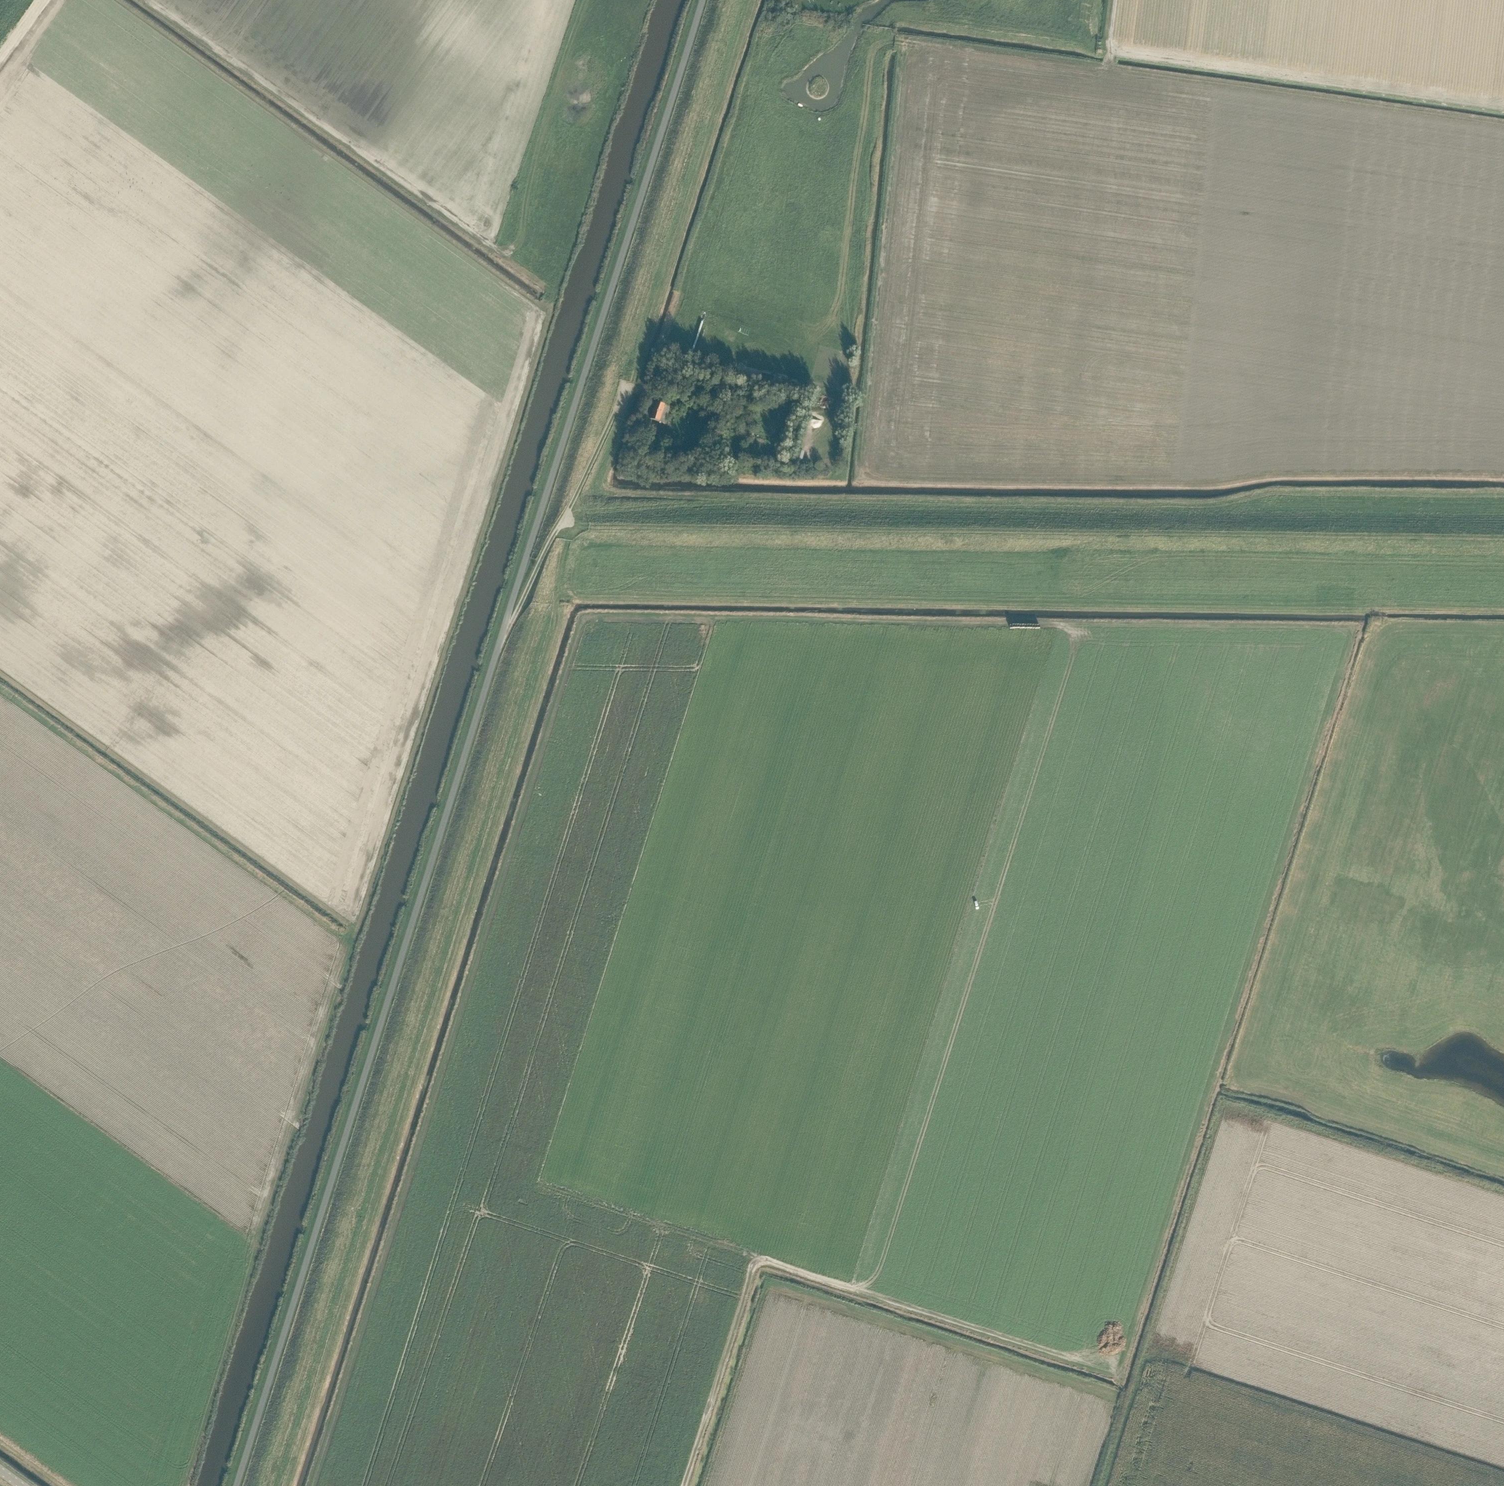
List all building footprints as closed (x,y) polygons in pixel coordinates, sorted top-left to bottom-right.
[(675,398),(673,404),(681,406),(683,400),(675,398)] [(656,402),(651,419),(665,424),(670,407),(656,402)] [(805,452),(797,450),(793,462),(801,465),(805,452)] [(639,461),(633,460),(631,471),(637,473),(639,461)]
